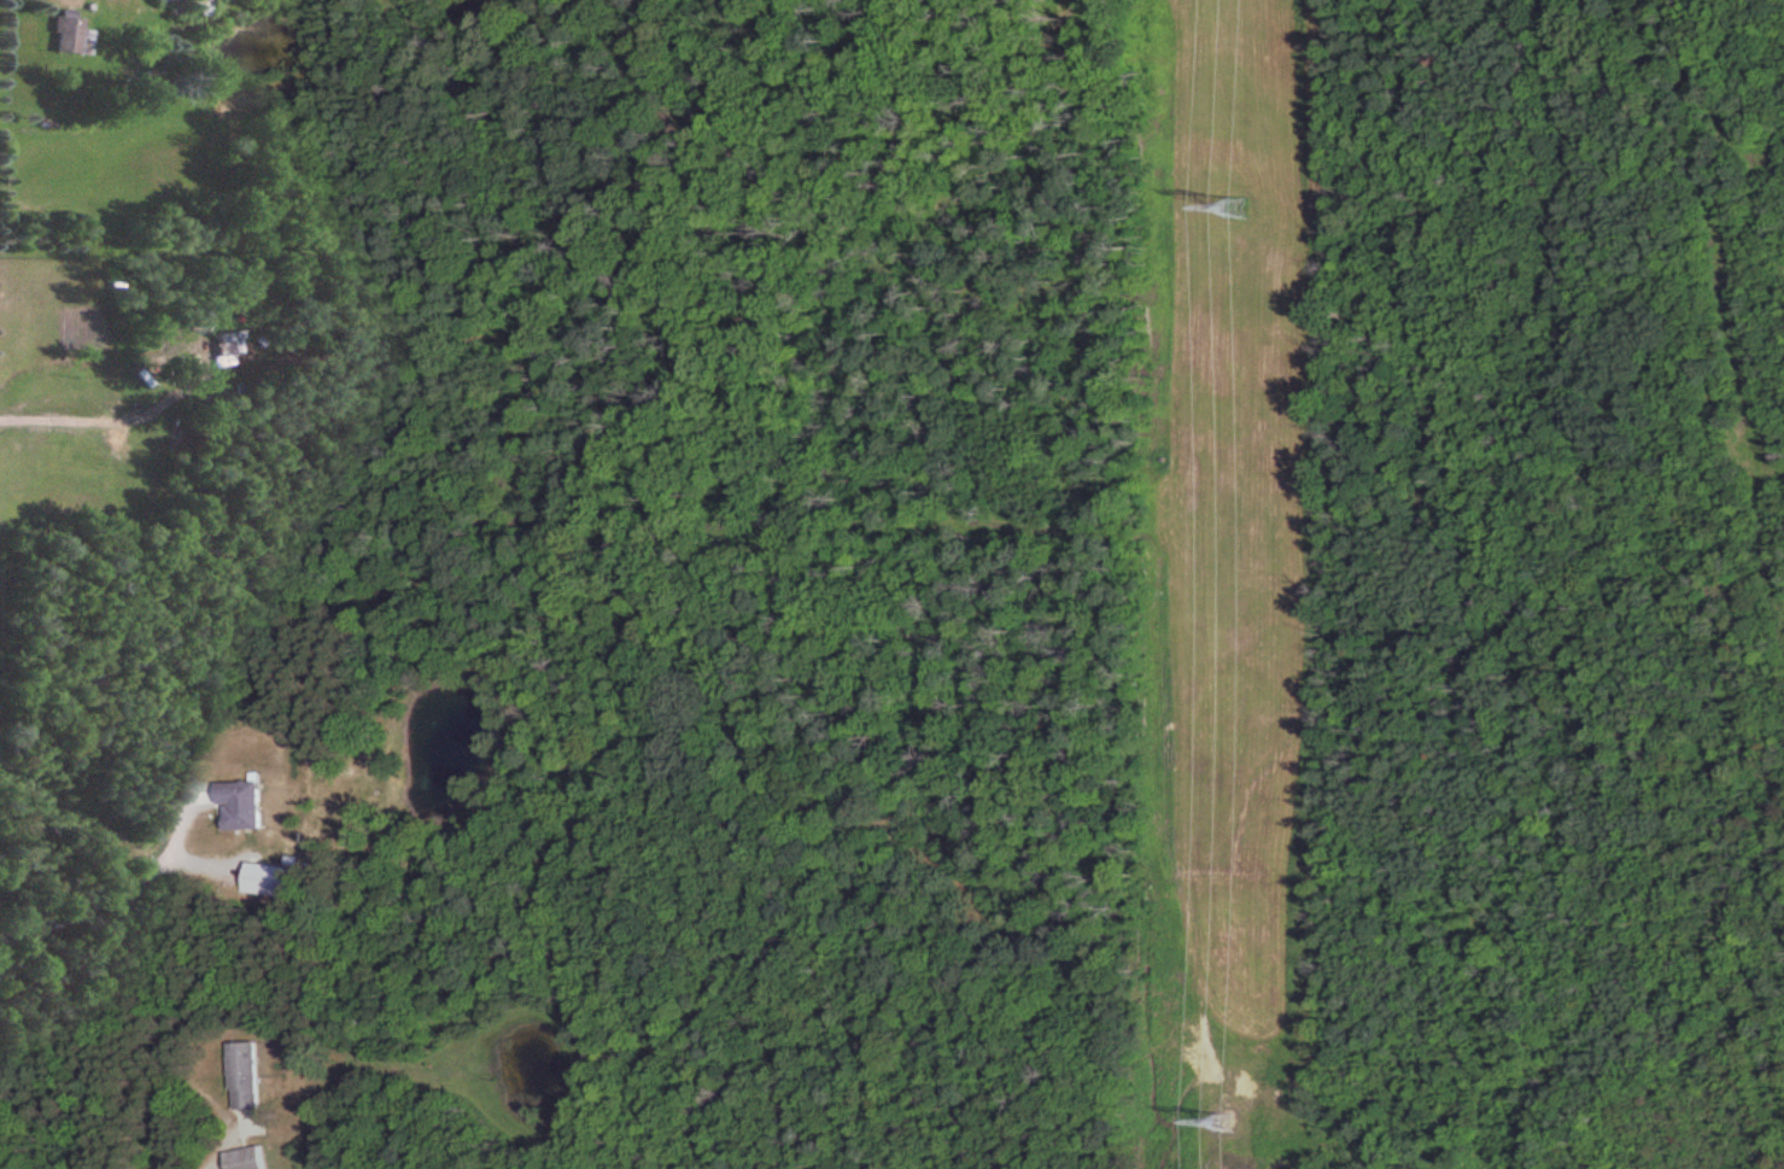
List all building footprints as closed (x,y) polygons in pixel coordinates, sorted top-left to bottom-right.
[(94,29),(85,29),(86,13),(58,13),(58,53),(94,53),(94,29)] [(225,346),(254,346),(254,334),(225,334),(225,346)] [(269,829),(269,781),(225,782),(226,806),(234,806),(234,829),(269,829)] [(264,1042),(236,1042),(237,1110),(265,1110),(264,1042)] [(268,1146),(229,1150),(231,1168),(271,1168),(268,1146)]
